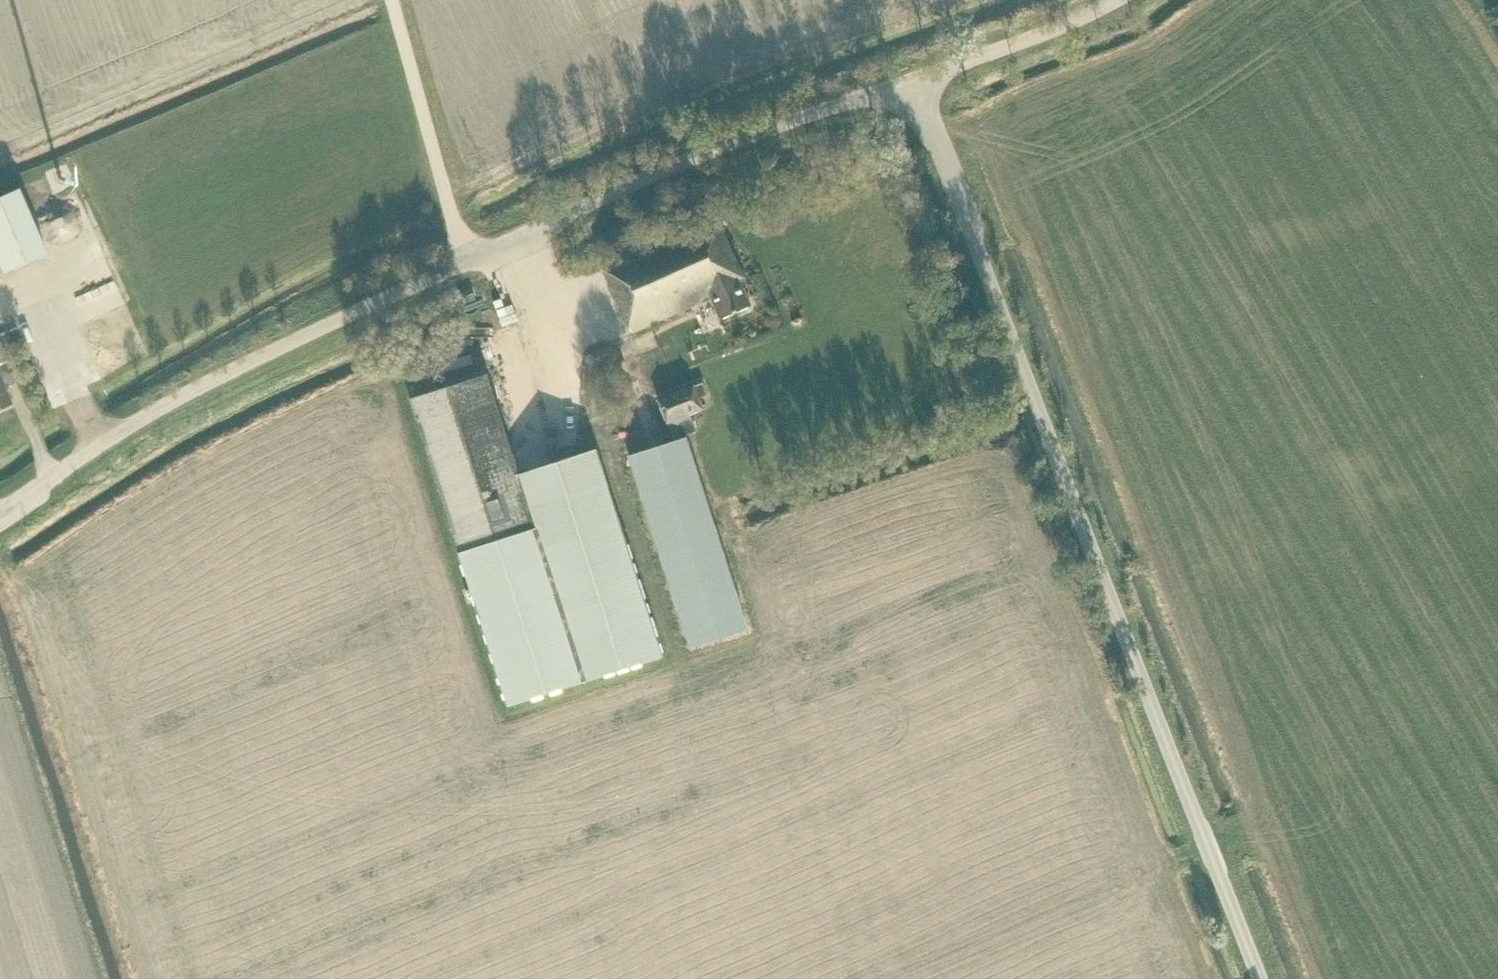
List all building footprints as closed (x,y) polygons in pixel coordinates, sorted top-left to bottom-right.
[(18,187),(0,195),(0,269),(2,273),(47,254),(18,187)] [(745,279),(715,215),(622,255),(601,265),(632,333),(711,298),(721,319),(751,306),(740,281),(745,279)] [(3,386),(16,380),(0,344),(0,408),(10,403),(3,386)] [(663,656),(597,449),(519,474),(488,374),(410,399),(460,554),(509,705),(663,656)] [(676,439),(686,435),(698,430),(690,413),(703,408),(694,385),(658,400),(667,423),(669,423),(676,439)] [(687,437),(629,456),(691,648),(748,629),(687,437)]
